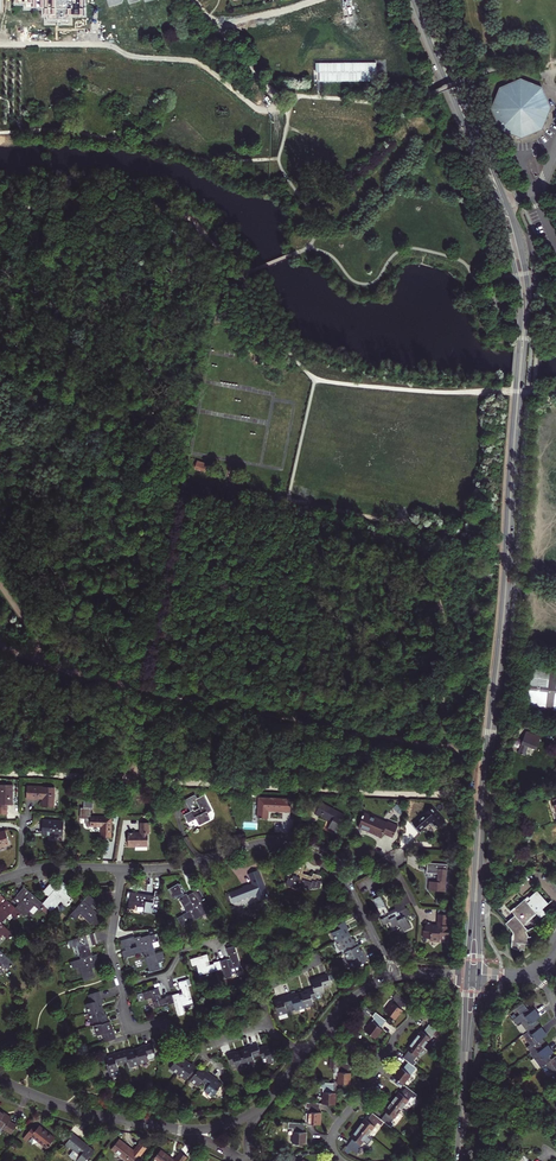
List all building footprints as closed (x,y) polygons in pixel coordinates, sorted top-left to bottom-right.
[(15,2),(27,2),(27,8),(45,8),(45,15),(50,15),(50,19),(69,19),(69,15),(85,15),(85,0),(15,0),(15,2)] [(194,468),(205,471),(207,463),(197,460),(194,468)] [(532,658),(524,713),(555,718),(555,661),(532,658)] [(527,730),(519,753),(526,756),(529,746),(537,749),(542,736),(527,730)] [(8,804),(13,804),(13,785),(0,784),(0,813),(8,813),(8,804)] [(43,798),(42,806),(54,807),(55,787),(27,785),(27,798),(36,798),(43,798)] [(212,810),(204,794),(195,798),(200,807),(194,810),(194,808),(190,810),(191,811),(184,814),(188,821),(196,817),(199,823),(210,818),(208,812),(212,810)] [(194,795),(185,799),(190,810),(194,808),(194,810),(200,807),(195,798),(194,795)] [(258,816),(269,817),(269,809),(291,810),(292,798),(259,797),(258,816)] [(312,809),(316,812),(321,802),(317,800),(312,809)] [(345,813),(321,801),(321,802),(316,812),(315,813),(319,815),(320,814),(332,820),(328,828),(335,832),(345,813)] [(102,836),(103,836),(110,837),(110,817),(90,816),(91,806),(81,805),(80,818),(86,818),(86,825),(102,825),(102,836)] [(420,816),(413,822),(421,830),(427,823),(434,831),(445,820),(432,806),(425,812),(426,813),(421,816),(420,816)] [(376,833),(381,836),(383,832),(393,836),(398,824),(388,820),(388,821),(365,811),(359,824),(365,826),(364,828),(372,832),(372,831),(376,832),(376,833)] [(63,820),(44,819),(43,832),(43,833),(62,834),(63,820)] [(149,822),(140,822),(140,832),(128,832),(128,845),(148,845),(148,833),(149,833),(149,822)] [(6,829),(0,831),(0,847),(10,844),(6,829)] [(313,875),(306,873),(305,874),(302,873),(305,864),(297,861),(294,872),(289,870),(287,876),(288,876),(286,883),(291,884),(291,883),(298,885),(299,880),(302,881),(301,883),(306,885),(306,884),(311,885),(312,884),(318,886),(318,885),(320,886),(322,880),(320,879),(321,875),(313,872),(313,875)] [(447,863),(428,862),(427,872),(438,872),(438,881),(429,880),(429,889),(446,890),(447,863)] [(266,888),(258,869),(249,872),(253,884),(250,885),(249,883),(243,885),(243,887),(230,892),(233,901),(253,894),(253,893),(256,891),(259,900),(268,896),(265,888),(266,888)] [(45,891),(49,887),(54,891),(57,886),(51,881),(44,889),(45,891)] [(204,896),(199,888),(188,894),(187,892),(185,894),(183,891),(185,890),(180,883),(179,883),(178,882),(168,888),(174,898),(179,895),(188,910),(177,917),(182,924),(186,922),(187,922),(191,920),(190,919),(203,912),(202,912),(207,909),(201,897),(204,896)] [(24,886),(20,890),(26,895),(30,891),(24,886)] [(73,900),(57,886),(54,891),(49,887),(45,891),(50,895),(43,903),(51,909),(53,911),(62,900),(68,906),(73,900)] [(47,913),(51,909),(43,903),(30,891),(26,895),(20,890),(13,898),(19,904),(16,907),(22,912),(25,915),(34,905),(40,910),(42,909),(47,913)] [(160,890),(155,890),(154,896),(148,895),(148,894),(128,891),(127,898),(129,898),(128,905),(135,906),(135,904),(145,906),(144,911),(159,914),(160,890)] [(516,914),(507,923),(513,930),(514,933),(514,938),(513,939),(513,947),(514,947),(519,949),(520,943),(529,943),(527,937),(529,937),(527,931),(529,930),(525,926),(529,922),(528,921),(537,913),(541,917),(547,913),(543,909),(549,903),(537,891),(530,897),(529,896),(513,911),(516,914)] [(390,913),(389,910),(381,895),(373,898),(382,917),(381,918),(384,924),(387,922),(386,920),(390,918),(394,926),(395,925),(395,924),(398,922),(399,923),(400,923),(403,929),(410,925),(406,915),(410,913),(407,907),(406,907),(405,904),(410,901),(406,892),(397,896),(399,900),(393,902),(396,907),(392,909),(394,911),(390,913)] [(91,906),(93,903),(96,900),(89,893),(84,899),(91,906)] [(22,912),(16,907),(6,899),(3,903),(0,901),(0,921),(2,923),(11,912),(17,918),(22,912)] [(84,899),(70,914),(76,919),(81,913),(94,925),(96,923),(96,924),(101,919),(97,916),(99,913),(93,908),(96,905),(93,903),(91,906),(84,899)] [(450,914),(440,914),(439,923),(434,923),(434,921),(427,921),(427,923),(425,923),(425,931),(424,931),(424,938),(431,938),(431,941),(440,942),(441,939),(450,939),(450,937),(452,937),(453,929),(451,929),(451,926),(449,926),(450,914)] [(337,940),(349,934),(347,929),(349,928),(345,920),(335,926),(336,929),(333,931),(337,940)] [(14,934),(2,923),(0,921),(0,938),(3,934),(9,939),(14,934)] [(94,932),(87,934),(88,940),(94,938),(96,944),(97,943),(94,932)] [(77,945),(81,958),(90,955),(93,955),(90,945),(96,944),(94,938),(88,940),(87,934),(67,940),(69,947),(77,945)] [(135,937),(134,935),(128,937),(128,938),(121,940),(123,947),(124,947),(127,946),(128,949),(122,951),(124,957),(134,954),(133,951),(139,950),(140,952),(145,950),(151,970),(161,967),(159,961),(163,960),(162,956),(164,955),(163,950),(155,952),(152,942),(156,941),(155,937),(156,937),(155,934),(151,935),(150,934),(141,936),(141,935),(135,937)] [(345,951),(357,945),(353,937),(352,938),(349,934),(337,940),(343,952),(345,951)] [(227,958),(221,960),(223,967),(222,968),(225,977),(232,975),(232,973),(243,969),(235,945),(226,947),(229,954),(230,953),(232,959),(228,960),(227,958)] [(359,949),(357,945),(345,951),(349,960),(353,958),(357,965),(367,960),(361,948),(359,949)] [(14,962),(10,959),(0,949),(0,966),(3,963),(9,968),(14,962)] [(93,955),(90,955),(91,961),(97,959),(99,965),(100,965),(97,953),(93,955)] [(221,960),(221,959),(214,961),(214,963),(209,964),(208,960),(209,960),(207,953),(190,958),(193,965),(196,964),(200,974),(222,968),(223,967),(221,960)] [(93,967),(99,965),(97,959),(91,961),(90,955),(81,958),(70,962),(72,969),(80,967),(84,980),(96,976),(93,967)] [(311,979),(313,986),(315,992),(324,989),(323,985),(331,983),(328,972),(315,976),(316,977),(311,979)] [(179,992),(172,994),(175,1001),(174,1001),(178,1015),(185,1013),(182,1001),(192,998),(187,979),(179,981),(180,988),(181,987),(183,992),(180,994),(179,992)] [(300,992),(304,1005),(314,1003),(313,999),(316,997),(315,992),(313,986),(305,989),(305,991),(300,992)] [(172,994),(172,993),(165,995),(166,996),(162,997),(159,987),(138,993),(140,1000),(152,996),(156,1007),(174,1001),(175,1001),(172,994)] [(87,1003),(90,1012),(104,1008),(102,1003),(104,1003),(100,990),(89,993),(91,1001),(87,1003)] [(295,1008),(304,1005),(300,992),(295,993),(295,992),(287,994),(290,1005),(294,1004),(295,1008)] [(406,1000),(396,992),(393,996),(395,998),(390,1005),(390,1006),(386,1011),(395,1018),(399,1013),(400,1014),(403,1009),(400,1006),(402,1003),(403,1004),(406,1000)] [(279,998),(274,1000),(275,1003),(278,1013),(288,1010),(287,1006),(290,1005),(287,994),(279,997),(279,998)] [(530,1012),(531,1011),(528,1008),(527,1008),(522,1003),(517,1007),(521,1013),(514,1019),(518,1024),(522,1021),(530,1030),(535,1027),(540,1023),(537,1019),(541,1015),(538,1012),(533,1016),(530,1012)] [(97,1020),(98,1024),(109,1020),(107,1013),(105,1013),(104,1008),(90,1012),(93,1021),(97,1020)] [(535,1008),(531,1011),(530,1012),(533,1016),(538,1012),(535,1008)] [(386,1019),(376,1011),(372,1015),(375,1017),(369,1024),(370,1025),(366,1030),(375,1037),(379,1032),(380,1033),(383,1029),(379,1026),(382,1023),(383,1023),(386,1019)] [(111,1026),(109,1020),(98,1024),(96,1024),(99,1033),(103,1032),(105,1041),(117,1037),(113,1025),(111,1026)] [(429,1023),(437,1030),(440,1026),(432,1020),(429,1023)] [(437,1030),(429,1023),(426,1027),(427,1028),(424,1031),(420,1029),(417,1033),(418,1034),(414,1039),(423,1046),(427,1041),(428,1041),(437,1030)] [(546,1041),(543,1038),(542,1039),(539,1035),(545,1030),(542,1026),(537,1030),(535,1027),(530,1030),(525,1034),(531,1043),(527,1046),(532,1052),(541,1045),(546,1041)] [(548,1034),(545,1030),(539,1035),(542,1039),(543,1038),(548,1034)] [(419,1051),(423,1046),(414,1039),(410,1044),(409,1043),(406,1047),(410,1050),(407,1053),(406,1053),(403,1057),(408,1060),(413,1064),(416,1061),(414,1059),(420,1052),(419,1051)] [(142,1047),(136,1049),(140,1062),(149,1060),(148,1056),(156,1053),(153,1042),(141,1046),(142,1047)] [(253,1057),(261,1054),(258,1047),(257,1043),(245,1047),(245,1049),(240,1051),(245,1064),(254,1061),(253,1057)] [(267,1044),(258,1047),(261,1054),(262,1058),(267,1057),(268,1061),(277,1058),(273,1045),(268,1046),(267,1044)] [(532,1052),(531,1053),(534,1057),(533,1059),(540,1068),(544,1065),(552,1059),(550,1056),(554,1053),(551,1049),(545,1053),(542,1049),(544,1048),(541,1045),(532,1052)] [(548,1045),(544,1048),(542,1049),(545,1053),(551,1049),(548,1045)] [(131,1049),(122,1051),(126,1062),(129,1061),(131,1065),(140,1062),(136,1049),(131,1050),(131,1049)] [(171,1067),(178,1072),(187,1061),(183,1058),(184,1057),(173,1049),(167,1058),(173,1063),(171,1067)] [(118,1064),(126,1062),(122,1051),(110,1054),(110,1056),(105,1058),(111,1076),(120,1073),(118,1064)] [(232,1068),(245,1064),(240,1051),(235,1052),(235,1051),(227,1053),(232,1068)] [(544,1065),(546,1067),(552,1075),(554,1073),(555,1076),(555,1056),(552,1059),(544,1065)] [(413,1064),(408,1060),(405,1064),(406,1065),(404,1069),(400,1066),(397,1070),(398,1071),(394,1076),(403,1083),(407,1078),(408,1078),(416,1067),(413,1064)] [(189,1075),(192,1077),(199,1068),(192,1063),(191,1064),(187,1061),(178,1072),(186,1078),(189,1075)] [(339,1076),(339,1083),(344,1083),(350,1083),(350,1077),(351,1077),(352,1072),(347,1071),(347,1067),(349,1067),(349,1062),(336,1062),(336,1067),(338,1067),(338,1076),(339,1076)] [(202,1082),(205,1084),(212,1074),(205,1069),(203,1071),(199,1068),(192,1077),(191,1079),(199,1085),(202,1082)] [(218,1079),(212,1074),(205,1084),(202,1087),(213,1095),(221,1084),(217,1081),(218,1079)] [(324,1097),(324,1103),(329,1103),(335,1103),(335,1097),(336,1097),(337,1092),(332,1092),(332,1087),(334,1087),(334,1083),(321,1082),(321,1087),(323,1087),(323,1097),(324,1097)] [(417,1094),(406,1086),(403,1089),(404,1090),(402,1093),(398,1091),(395,1095),(396,1096),(392,1101),(401,1108),(405,1102),(406,1103),(412,1096),(414,1097),(417,1094)] [(381,1118),(391,1126),(394,1122),(392,1121),(398,1113),(397,1113),(401,1108),(392,1101),(388,1106),(387,1105),(384,1109),(388,1112),(385,1115),(384,1115),(381,1118)] [(309,1116),(309,1123),(315,1123),(320,1123),(321,1117),(322,1117),(322,1111),(317,1111),(317,1107),(319,1107),(319,1103),(306,1102),(306,1106),(309,1107),(308,1116),(309,1116)] [(17,1124),(10,1120),(12,1117),(0,1109),(0,1126),(4,1129),(5,1128),(12,1132),(17,1124)] [(362,1122),(358,1127),(367,1134),(372,1138),(385,1121),(381,1118),(373,1112),(370,1116),(371,1117),(368,1120),(365,1117),(361,1121),(362,1122)] [(304,1122),(289,1121),(289,1126),(294,1127),(293,1136),(295,1136),(294,1143),(305,1143),(306,1137),(307,1137),(307,1131),(303,1131),(303,1127),(304,1127),(304,1122)] [(37,1128),(33,1125),(23,1137),(27,1140),(31,1135),(47,1147),(55,1137),(39,1125),(37,1128)] [(363,1139),(367,1134),(358,1127),(354,1132),(353,1132),(350,1136),(354,1139),(351,1142),(350,1141),(347,1145),(357,1153),(360,1149),(359,1148),(364,1140),(363,1139)] [(89,1145),(74,1133),(64,1144),(69,1148),(70,1146),(73,1149),(69,1155),(77,1160),(86,1160),(95,1150),(89,1145)] [(148,1142),(142,1137),(139,1141),(145,1145),(148,1142)] [(139,1154),(145,1146),(138,1141),(132,1149),(119,1138),(112,1148),(128,1160),(133,1160),(139,1154)] [(188,1156),(180,1151),(174,1160),(170,1156),(161,1149),(155,1156),(161,1160),(184,1160),(188,1156)]
